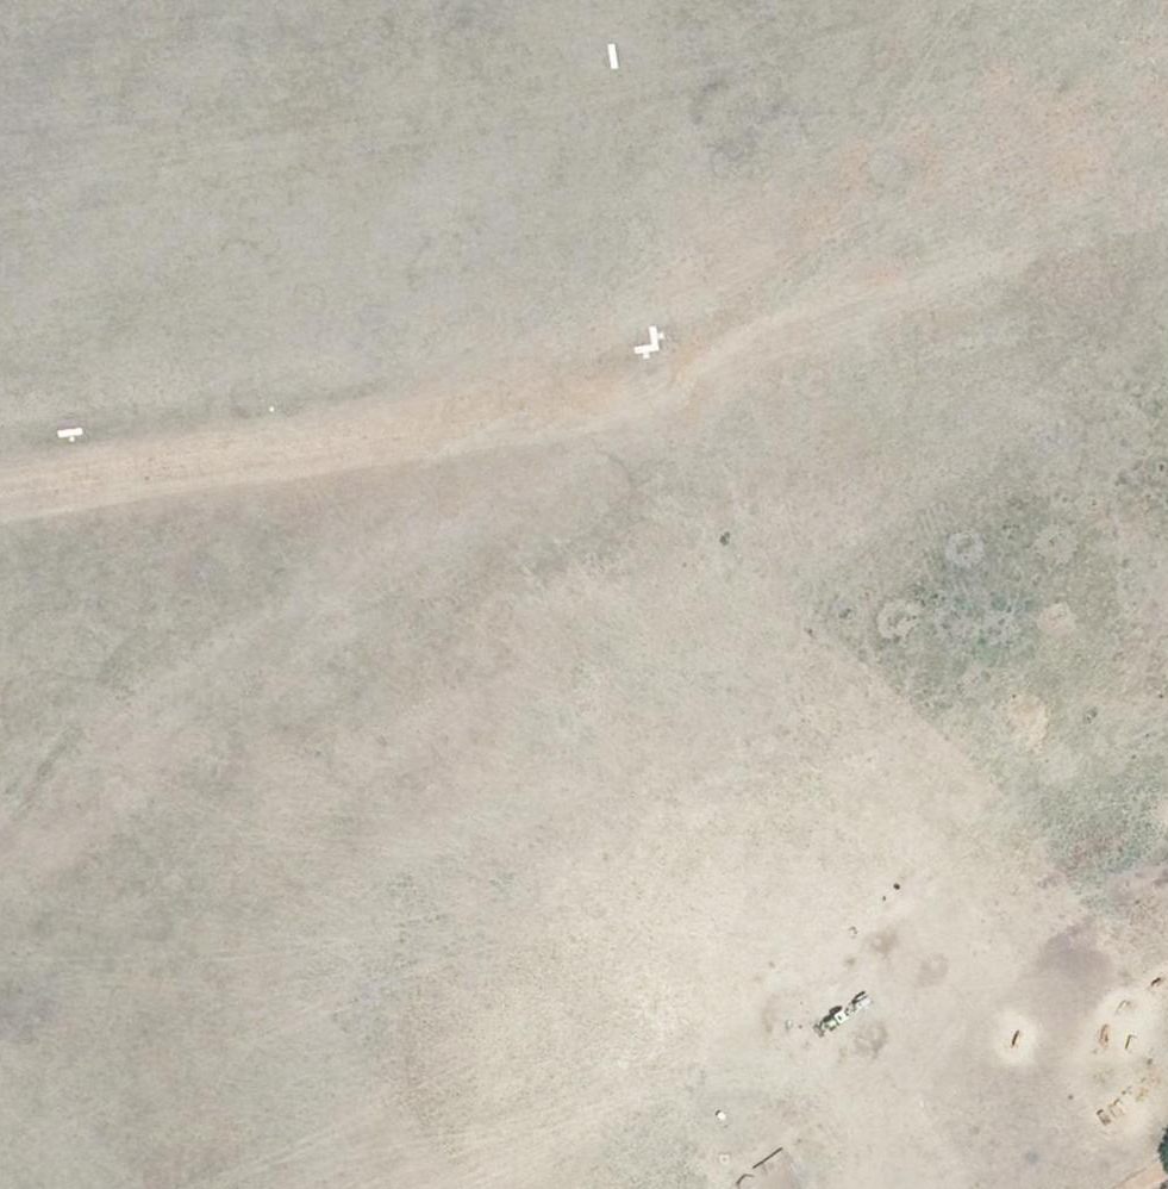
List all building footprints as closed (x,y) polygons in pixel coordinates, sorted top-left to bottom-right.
[(734,1188),(803,1188),(807,1185),(776,1150),(733,1188),(734,1188)]
